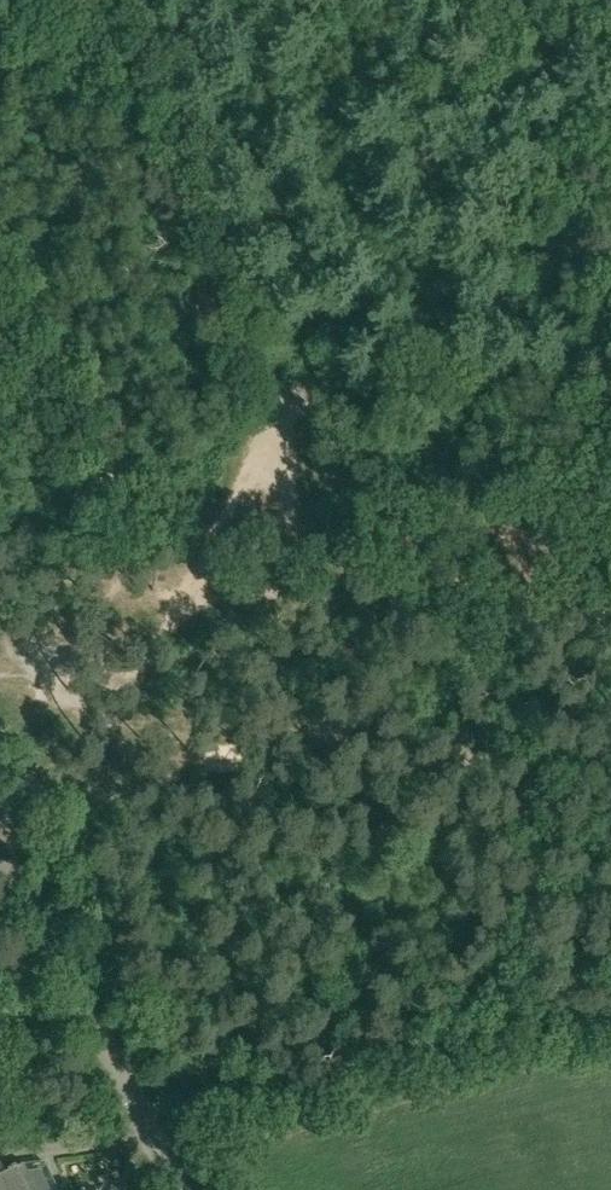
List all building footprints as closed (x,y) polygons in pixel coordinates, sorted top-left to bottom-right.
[(47,1164),(45,1162),(27,1163),(20,1166),(19,1164),(14,1166),(15,1168),(2,1174),(0,1170),(0,1189),(59,1189),(47,1164)]
